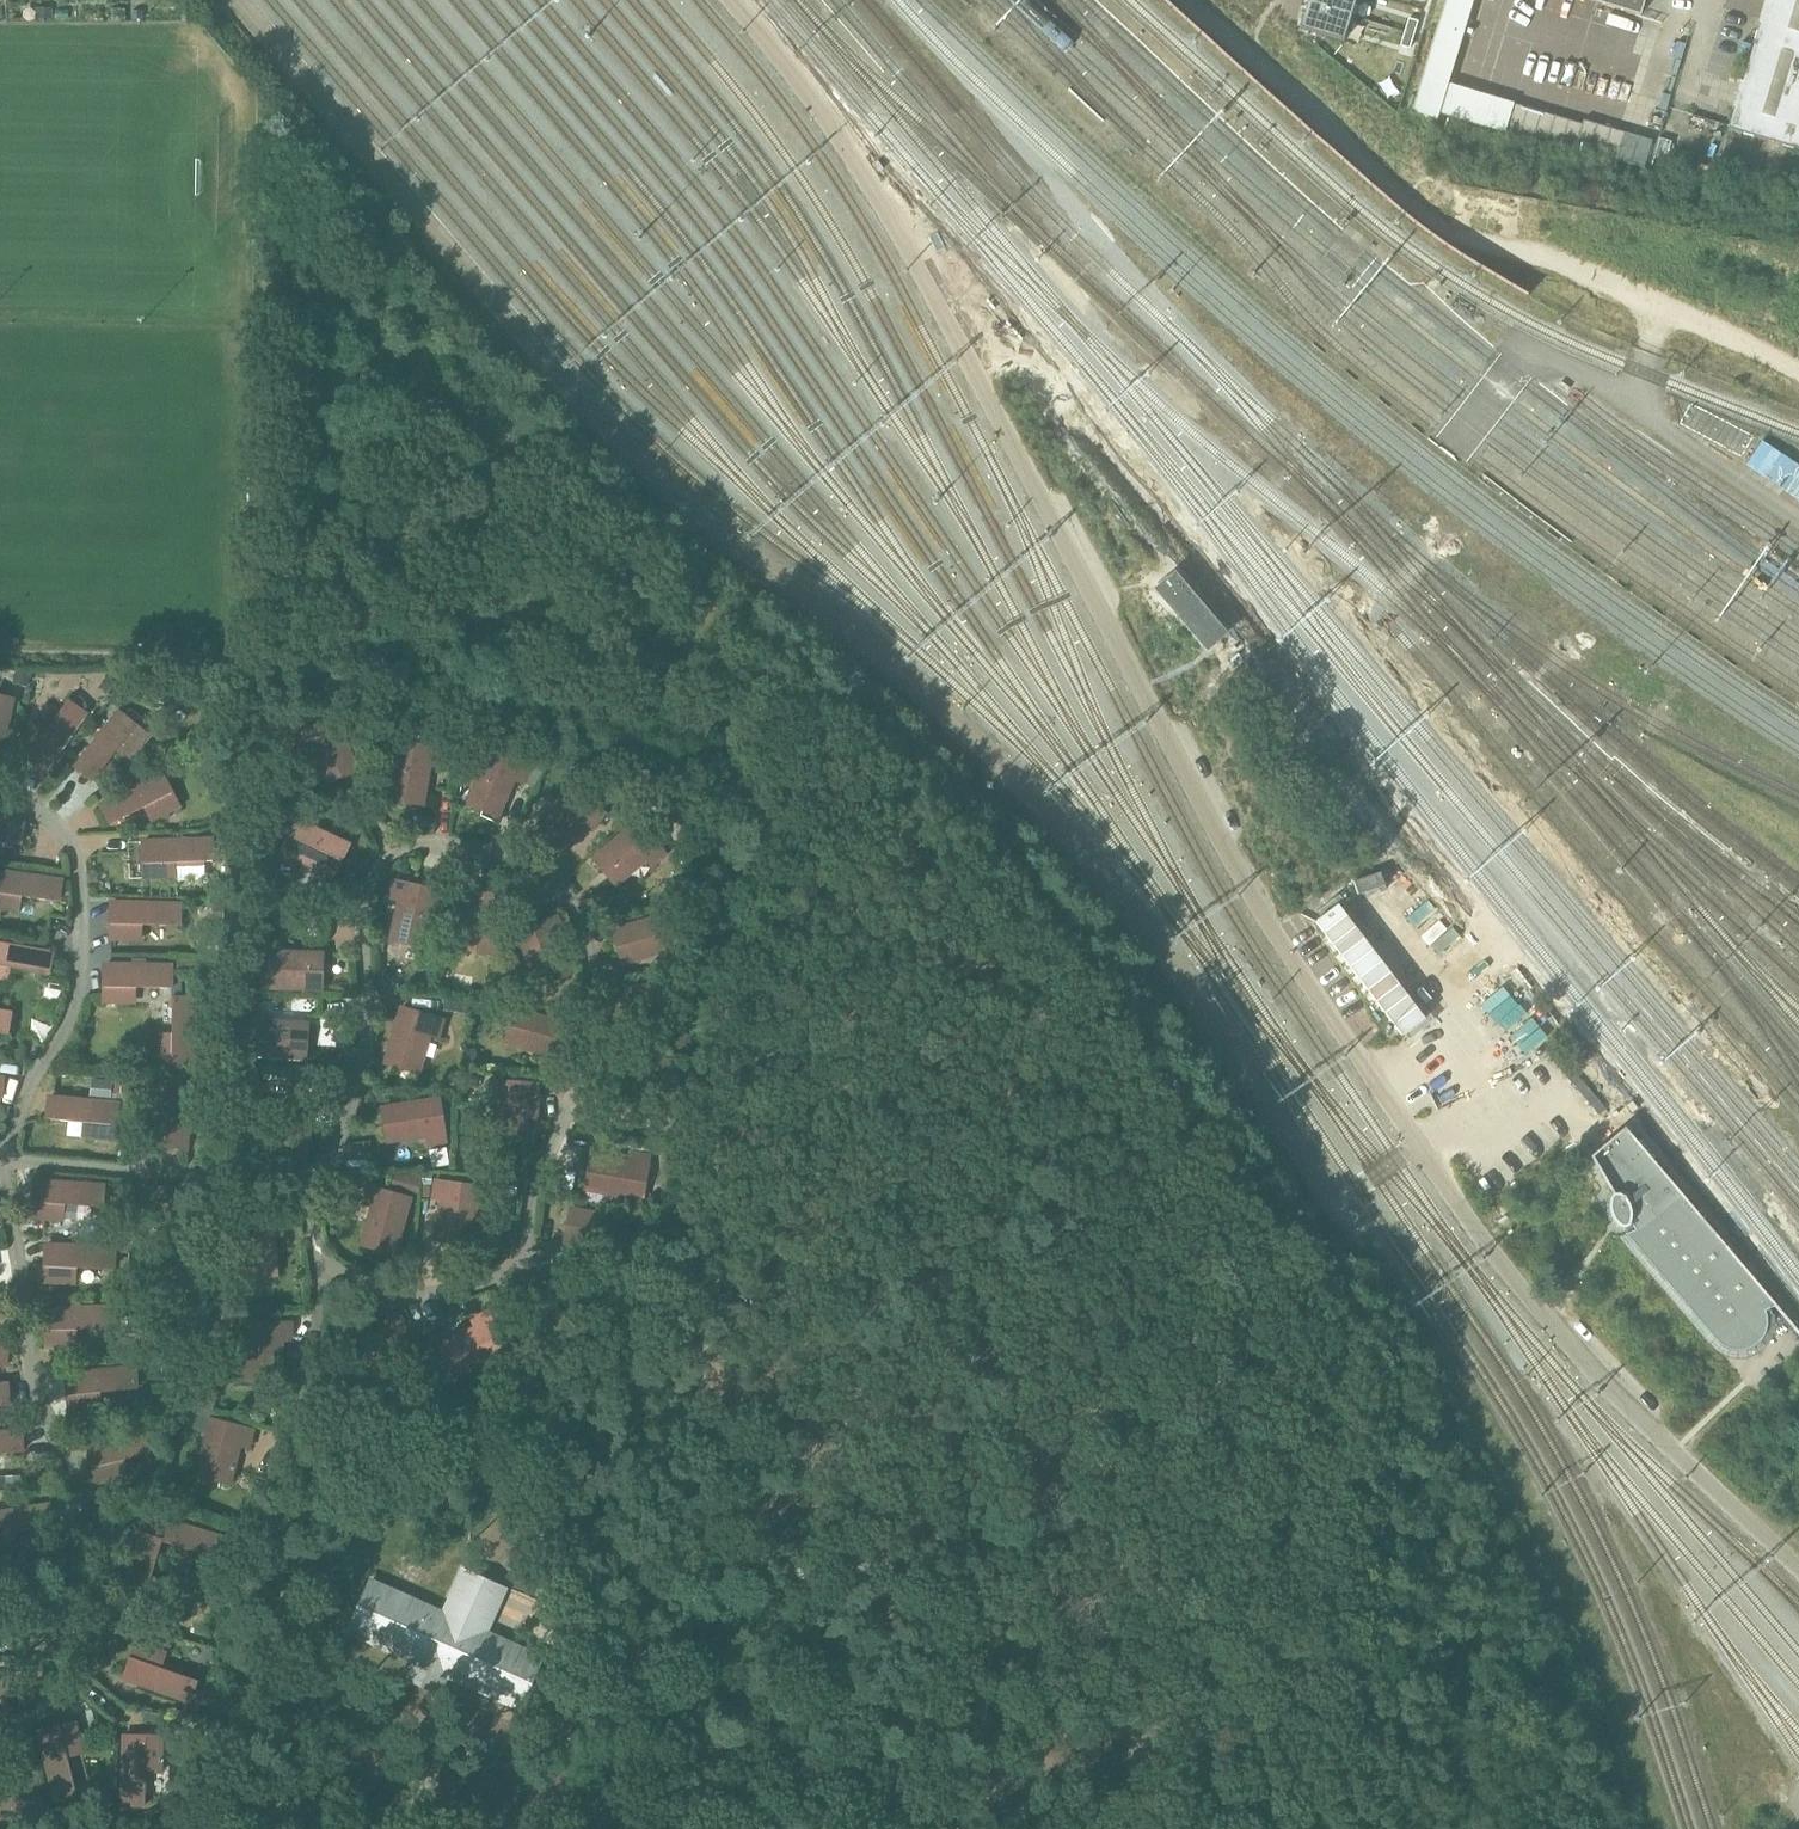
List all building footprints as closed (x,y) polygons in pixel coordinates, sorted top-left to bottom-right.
[(1308,3),(1352,16),(1357,0),(1308,0),(1308,3)] [(1641,15),(1646,0),(1590,0),(1641,15)] [(1757,24),(1760,24),(1742,81),(1740,81),(1732,108),(1734,109),(1728,128),(1798,149),(1798,0),(1764,0),(1757,24)] [(1308,3),(1300,28),(1344,42),(1352,16),(1308,3)] [(1409,18),(1405,32),(1414,35),(1418,21),(1409,18)] [(1405,32),(1401,46),(1410,49),(1414,35),(1405,32)] [(1574,151),(1576,147),(1644,167),(1653,140),(1584,120),(1583,124),(1449,83),(1439,114),(1505,134),(1506,130),(1574,151)] [(1745,464),(1798,500),(1798,466),(1761,440),(1745,464)] [(1224,634),(1198,601),(1180,616),(1207,648),(1224,634)] [(29,687),(31,676),(17,673),(14,684),(29,687)] [(128,677),(132,689),(143,686),(139,674),(128,677)] [(99,688),(108,694),(117,683),(108,676),(99,688)] [(115,689),(109,703),(120,707),(125,693),(115,689)] [(14,701),(0,697),(0,763),(14,701)] [(67,702),(29,757),(47,770),(86,714),(67,702)] [(264,719),(269,729),(285,721),(280,711),(264,719)] [(94,780),(137,727),(119,713),(77,766),(94,780)] [(322,772),(353,757),(334,718),(295,737),(299,746),(307,742),(322,772)] [(440,759),(442,749),(399,742),(391,785),(426,791),(431,758),(440,759)] [(474,747),(470,760),(480,763),(484,750),(474,747)] [(526,776),(530,767),(490,750),(473,790),(505,803),(518,773),(526,776)] [(112,825),(172,793),(161,773),(102,805),(112,825)] [(600,821),(606,814),(572,786),(545,821),(572,842),(593,816),(600,821)] [(670,795),(678,806),(688,797),(680,787),(670,795)] [(20,845),(23,823),(0,820),(0,842),(20,845)] [(322,870),(337,839),(298,820),(279,860),(288,864),(292,856),(322,870)] [(658,861),(666,854),(638,821),(604,849),(627,876),(652,854),(658,861)] [(144,842),(145,864),(212,861),(212,839),(144,842)] [(20,896),(58,902),(61,880),(0,871),(0,893),(20,896)] [(521,892),(535,894),(536,881),(522,880),(521,892)] [(429,934),(439,891),(396,881),(394,891),(403,893),(395,926),(429,934)] [(497,940),(503,897),(460,890),(459,900),(467,902),(462,935),(497,940)] [(698,898),(687,900),(689,911),(700,908),(698,898)] [(112,924),(140,925),(179,926),(180,904),(113,902),(112,924)] [(672,959),(681,956),(669,914),(627,926),(637,959),(669,950),(672,959)] [(553,929),(562,926),(558,917),(517,932),(533,973),(565,961),(553,929)] [(35,929),(34,939),(48,940),(49,931),(35,929)] [(48,940),(34,939),(33,944),(33,945),(47,947),(48,940)] [(308,989),(309,954),(273,953),(274,943),(265,943),(263,987),(308,989)] [(10,968),(48,975),(52,953),(0,944),(0,966),(10,968)] [(105,965),(105,987),(133,988),(172,989),(173,967),(105,965)] [(402,975),(382,973),(380,989),(401,990),(402,975)] [(173,1036),(173,1065),(195,1065),(195,998),(173,998),(173,1036)] [(466,1001),(444,999),(443,1011),(464,1013),(466,1001)] [(441,1030),(444,1020),(402,1008),(390,1050),(423,1060),(433,1027),(441,1030)] [(7,1035),(11,1013),(0,1011),(0,1033),(7,1035)] [(292,1058),(295,1023),(261,1021),(262,1012),(252,1011),(248,1055),(292,1058)] [(560,1067),(572,1025),(530,1013),(521,1047),(553,1056),(550,1064),(560,1067)] [(10,1061),(24,1063),(26,1052),(12,1049),(11,1052),(1,1051),(0,1057),(11,1059),(10,1061)] [(478,1052),(466,1051),(465,1067),(477,1067),(478,1052)] [(479,1088),(479,1076),(464,1076),(464,1088),(479,1088)] [(172,1078),(166,1145),(188,1147),(194,1080),(172,1078)] [(111,1102),(113,1081),(92,1079),(91,1100),(111,1102)] [(256,1082),(244,1080),(242,1099),(254,1101),(256,1082)] [(114,1082),(114,1094),(129,1094),(129,1082),(114,1082)] [(537,1128),(540,1084),(496,1082),(496,1092),(505,1092),(502,1126),(537,1128)] [(49,1119),(116,1125),(118,1103),(51,1097),(49,1119)] [(437,1144),(447,1142),(440,1099),(397,1106),(402,1140),(435,1135),(437,1144)] [(1627,1106),(1632,1113),(1638,1109),(1633,1101),(1627,1106)] [(1741,1352),(1747,1351),(1750,1350),(1755,1347),(1757,1346),(1759,1344),(1761,1342),(1762,1340),(1764,1337),(1765,1335),(1766,1331),(1767,1328),(1768,1326),(1768,1325),(1768,1323),(1768,1321),(1765,1311),(1774,1308),(1798,1338),(1798,1333),(1624,1128),(1589,1157),(1612,1196),(1636,1232),(1625,1235),(1714,1340),(1723,1348),(1726,1350),(1730,1351),(1734,1352),(1738,1352),(1741,1352)] [(430,1151),(433,1168),(450,1165),(447,1148),(430,1151)] [(643,1199),(650,1156),(640,1155),(639,1163),(606,1158),(600,1192),(643,1199)] [(433,1174),(423,1173),(422,1185),(432,1186),(433,1174)] [(395,1175),(392,1187),(419,1194),(419,1176),(395,1175)] [(35,1203),(63,1205),(102,1207),(104,1185),(36,1181),(35,1203)] [(474,1230),(480,1187),(437,1181),(435,1191),(444,1192),(440,1226),(474,1230)] [(169,1200),(170,1187),(148,1186),(147,1198),(169,1200)] [(399,1241),(411,1199),(369,1187),(367,1197),(375,1199),(366,1231),(399,1241)] [(130,1202),(119,1202),(118,1212),(122,1213),(129,1213),(130,1202)] [(621,1262),(628,1219),(585,1212),(579,1246),(612,1251),(611,1260),(621,1262)] [(129,1213),(122,1213),(121,1221),(100,1220),(99,1229),(121,1230),(129,1230),(129,1213)] [(273,1229),(282,1228),(281,1218),(237,1223),(242,1266),(276,1262),(273,1229)] [(514,1235),(499,1233),(498,1248),(512,1249),(514,1235)] [(213,1253),(228,1253),(227,1237),(213,1237),(213,1253)] [(114,1270),(115,1248),(48,1245),(47,1267),(114,1270)] [(48,1331),(115,1329),(115,1307),(47,1309),(48,1331)] [(468,1370),(508,1351),(489,1312),(479,1317),(483,1325),(453,1339),(468,1370)] [(372,1371),(414,1359),(402,1317),(393,1320),(395,1329),(363,1338),(372,1371)] [(248,1340),(247,1366),(282,1367),(283,1334),(292,1334),(293,1324),(249,1322),(248,1340)] [(6,1368),(8,1346),(0,1345),(0,1367),(6,1368)] [(526,1367),(521,1356),(508,1363),(513,1373),(526,1367)] [(68,1374),(70,1396),(137,1389),(135,1367),(68,1374)] [(9,1407),(8,1384),(0,1385),(0,1407),(9,1407)] [(29,1420),(27,1408),(14,1411),(11,1412),(14,1423),(16,1423),(29,1420)] [(194,1408),(187,1427),(208,1435),(212,1420),(214,1413),(213,1413),(199,1409),(194,1408)] [(172,1416),(167,1430),(177,1434),(183,1421),(172,1416)] [(252,1441),(254,1431),(212,1420),(208,1435),(201,1462),(234,1471),(243,1438),(252,1441)] [(95,1468),(160,1451),(155,1430),(89,1447),(95,1468)] [(23,1453),(21,1431),(0,1432),(0,1455),(23,1453)] [(6,1477),(6,1488),(22,1488),(21,1476),(6,1477)] [(53,1527),(49,1505),(0,1512),(0,1535),(53,1527)] [(231,1563),(238,1542),(173,1522),(167,1543),(231,1563)] [(144,1607),(163,1542),(142,1536),(122,1600),(144,1607)] [(27,1547),(28,1548),(37,1558),(38,1558),(47,1550),(46,1549),(39,1540),(37,1539),(27,1547)] [(365,1594),(349,1632),(519,1709),(542,1657),(511,1643),(487,1632),(491,1622),(501,1600),(505,1592),(506,1590),(463,1571),(461,1574),(458,1581),(444,1613),(438,1610),(372,1581),(365,1594)] [(190,1702),(197,1681),(133,1658),(126,1679),(190,1702)] [(44,1693),(40,1671),(0,1677),(0,1700),(44,1693)] [(212,1689),(202,1691),(206,1706),(215,1703),(212,1689)] [(162,1714),(145,1711),(143,1721),(160,1724),(162,1714)] [(56,1799),(77,1794),(61,1728),(40,1733),(56,1799)] [(146,1805),(148,1738),(126,1738),(124,1805),(146,1805)] [(43,1815),(39,1793),(0,1800),(0,1822),(43,1815)] [(37,1820),(18,1824),(19,1828),(38,1828),(37,1820)]
